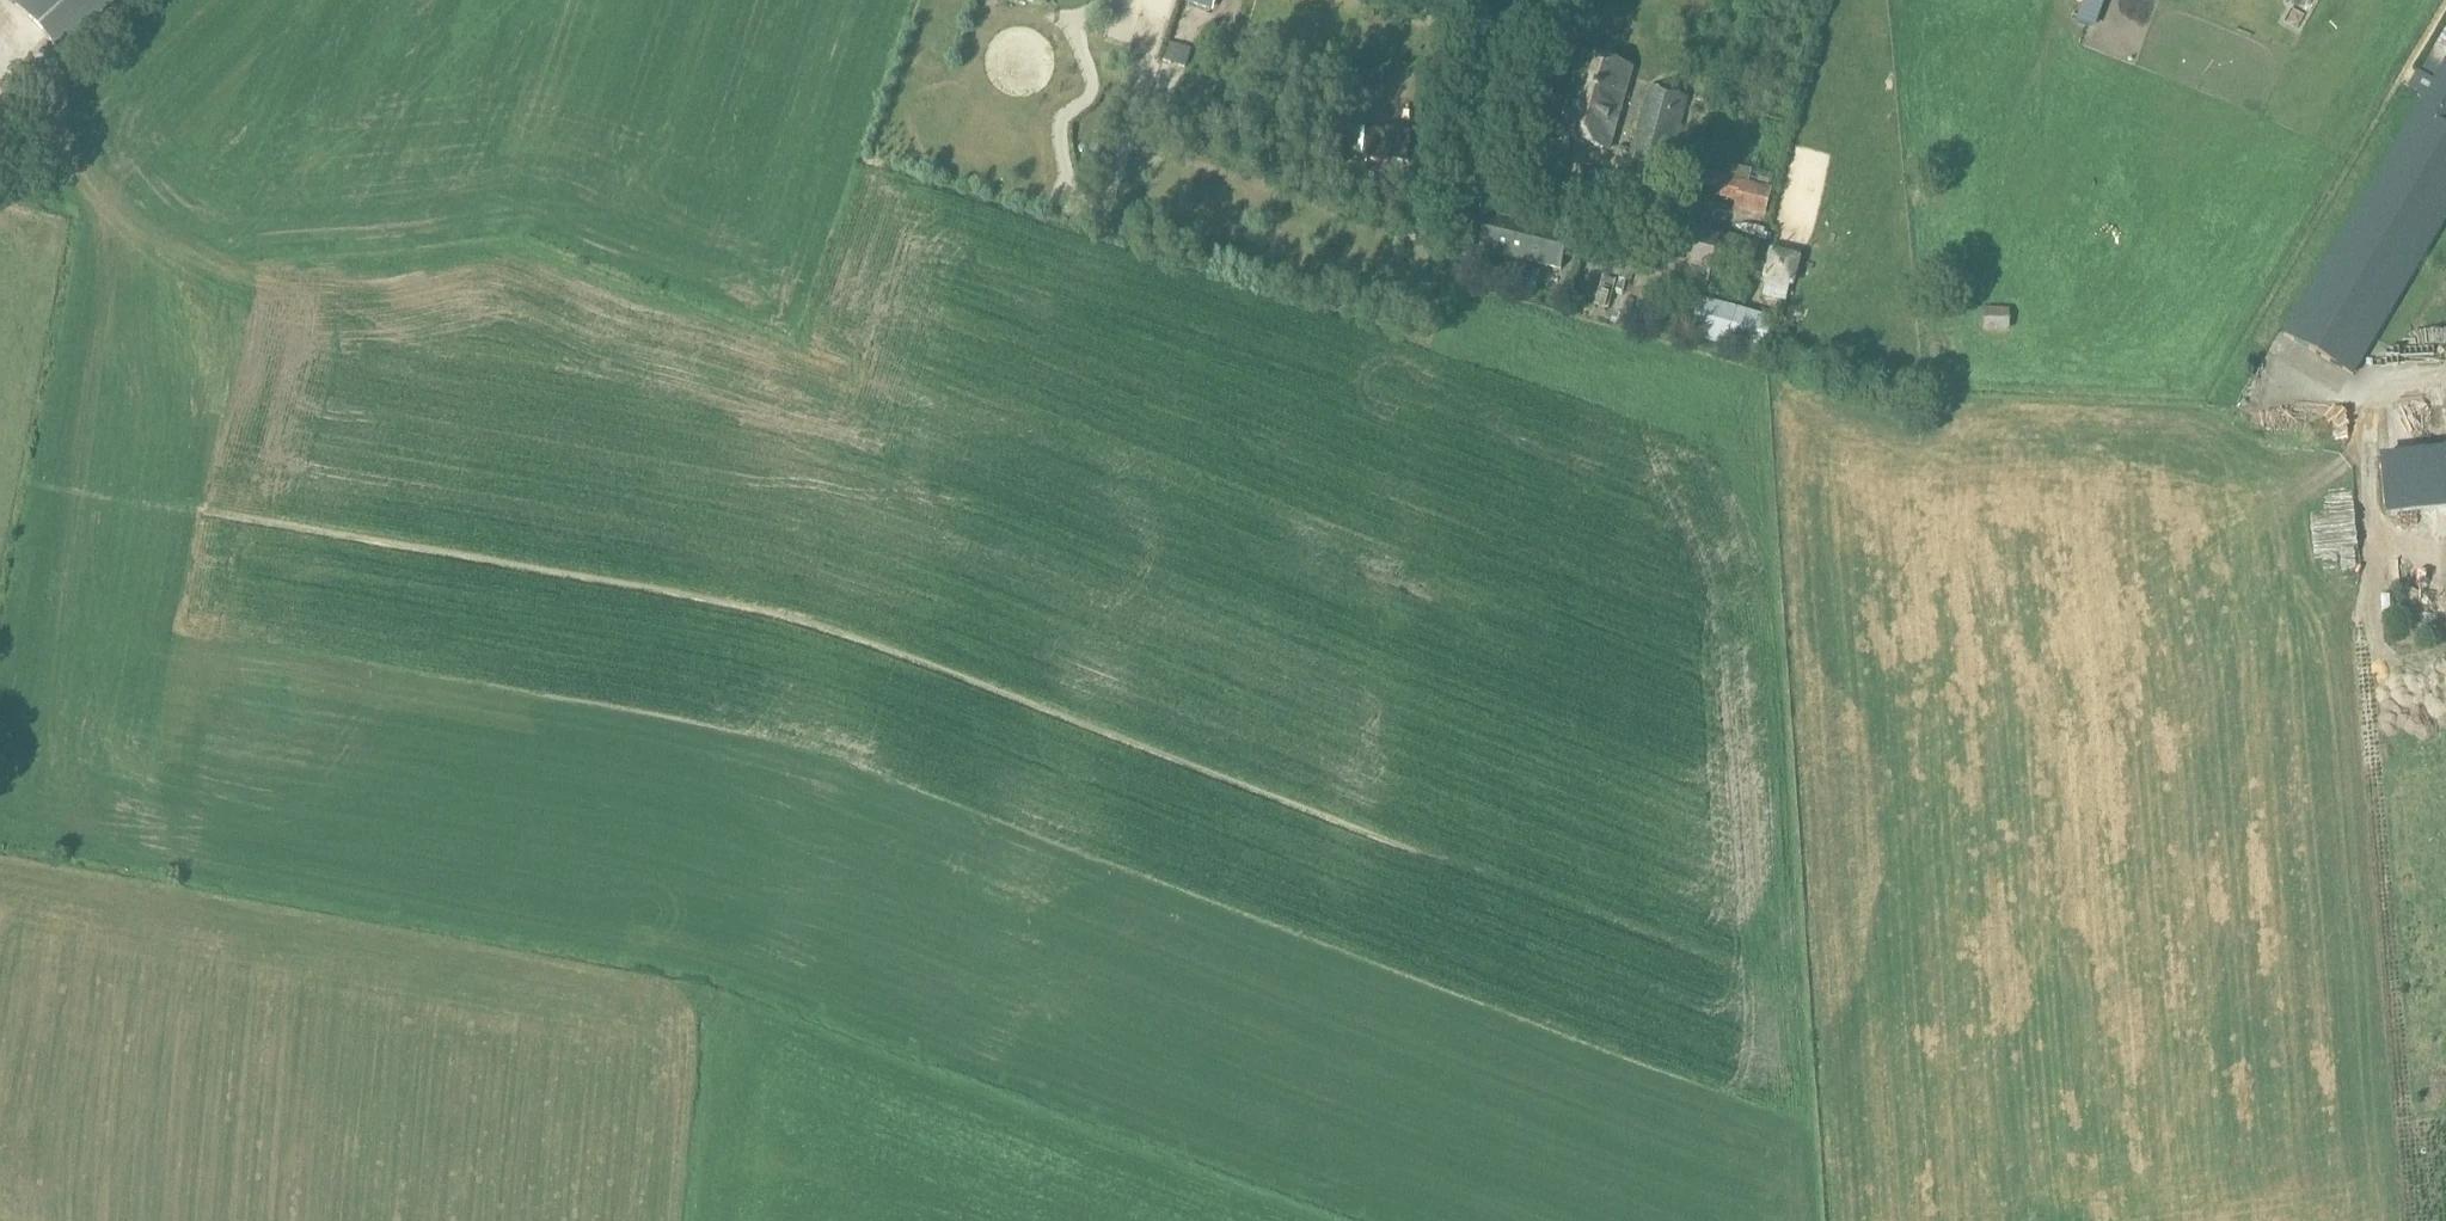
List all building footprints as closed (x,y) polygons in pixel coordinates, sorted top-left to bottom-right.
[(66,48),(117,0),(22,0),(66,48)] [(1187,1),(1212,10),(1216,0),(1187,0),(1187,1)] [(2436,27),(2417,55),(2430,63),(2445,39),(2445,34),(2436,27)] [(1608,154),(1631,69),(1581,55),(1557,141),(1608,154)] [(2435,76),(2433,80),(2418,71),(2408,88),(2423,97),(2282,334),(2354,377),(2445,221),(2445,57),(2435,76)] [(1668,170),(1688,100),(1650,89),(1630,159),(1668,170)] [(1366,127),(1362,158),(1408,163),(1411,132),(1366,127)] [(1456,169),(1444,250),(1449,250),(1462,252),(1474,171),(1485,173),(1488,148),(1478,146),(1464,144),(1460,144),(1456,169)] [(1772,190),(1700,171),(1695,194),(1736,203),(1734,210),(1765,218),(1772,190)] [(1573,222),(1510,208),(1507,220),(1530,225),(1570,235),(1573,222)] [(1484,217),(1477,249),(1522,260),(1530,228),(1484,217)] [(1664,225),(1650,282),(1679,289),(1693,233),(1664,225)] [(1567,237),(1530,228),(1522,260),(1561,268),(1567,237)] [(1718,236),(1716,244),(1714,255),(1752,264),(1757,245),(1718,236)] [(1796,260),(1773,255),(1763,296),(1786,301),(1796,260)] [(1978,306),(1979,327),(2000,326),(1999,305),(1978,306)]
